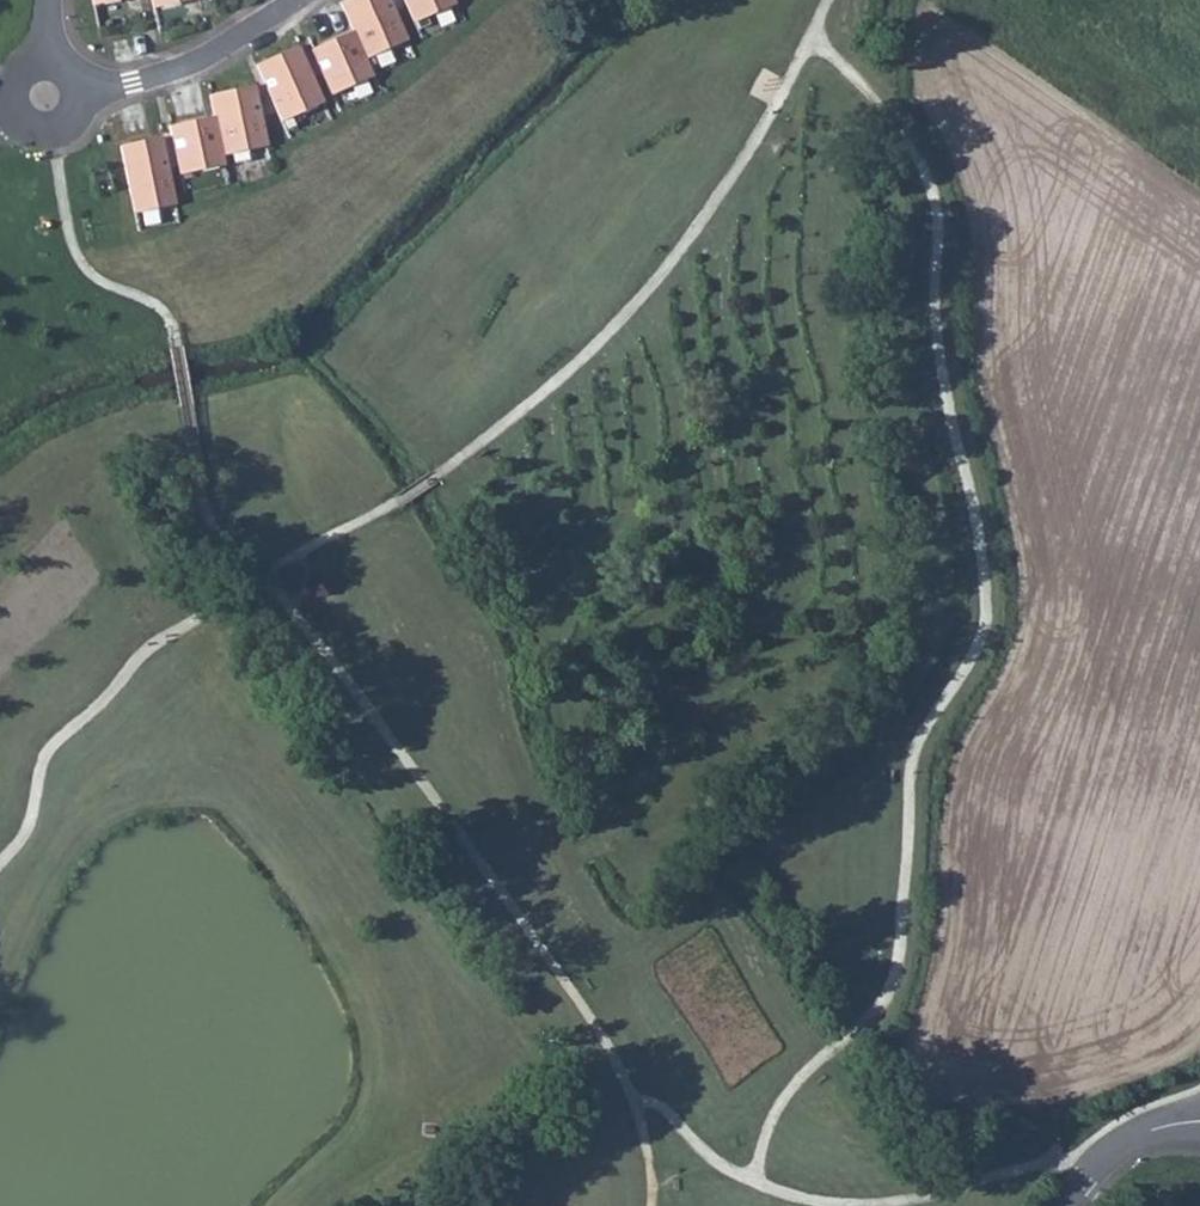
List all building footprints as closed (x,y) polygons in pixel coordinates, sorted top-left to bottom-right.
[(194,0),(150,0),(152,9),(194,0)] [(311,48),(332,94),(373,75),(365,56),(407,37),(390,0),(340,0),(339,0),(352,29),(311,48)] [(413,21),(454,2),(454,0),(403,0),(413,21)] [(298,45),(256,64),(282,121),(324,101),(298,45)] [(215,116),(170,126),(181,175),(225,165),(223,155),(268,145),(254,85),(209,95),(215,116)] [(177,205),(162,138),(121,147),(136,215),(177,205)]
